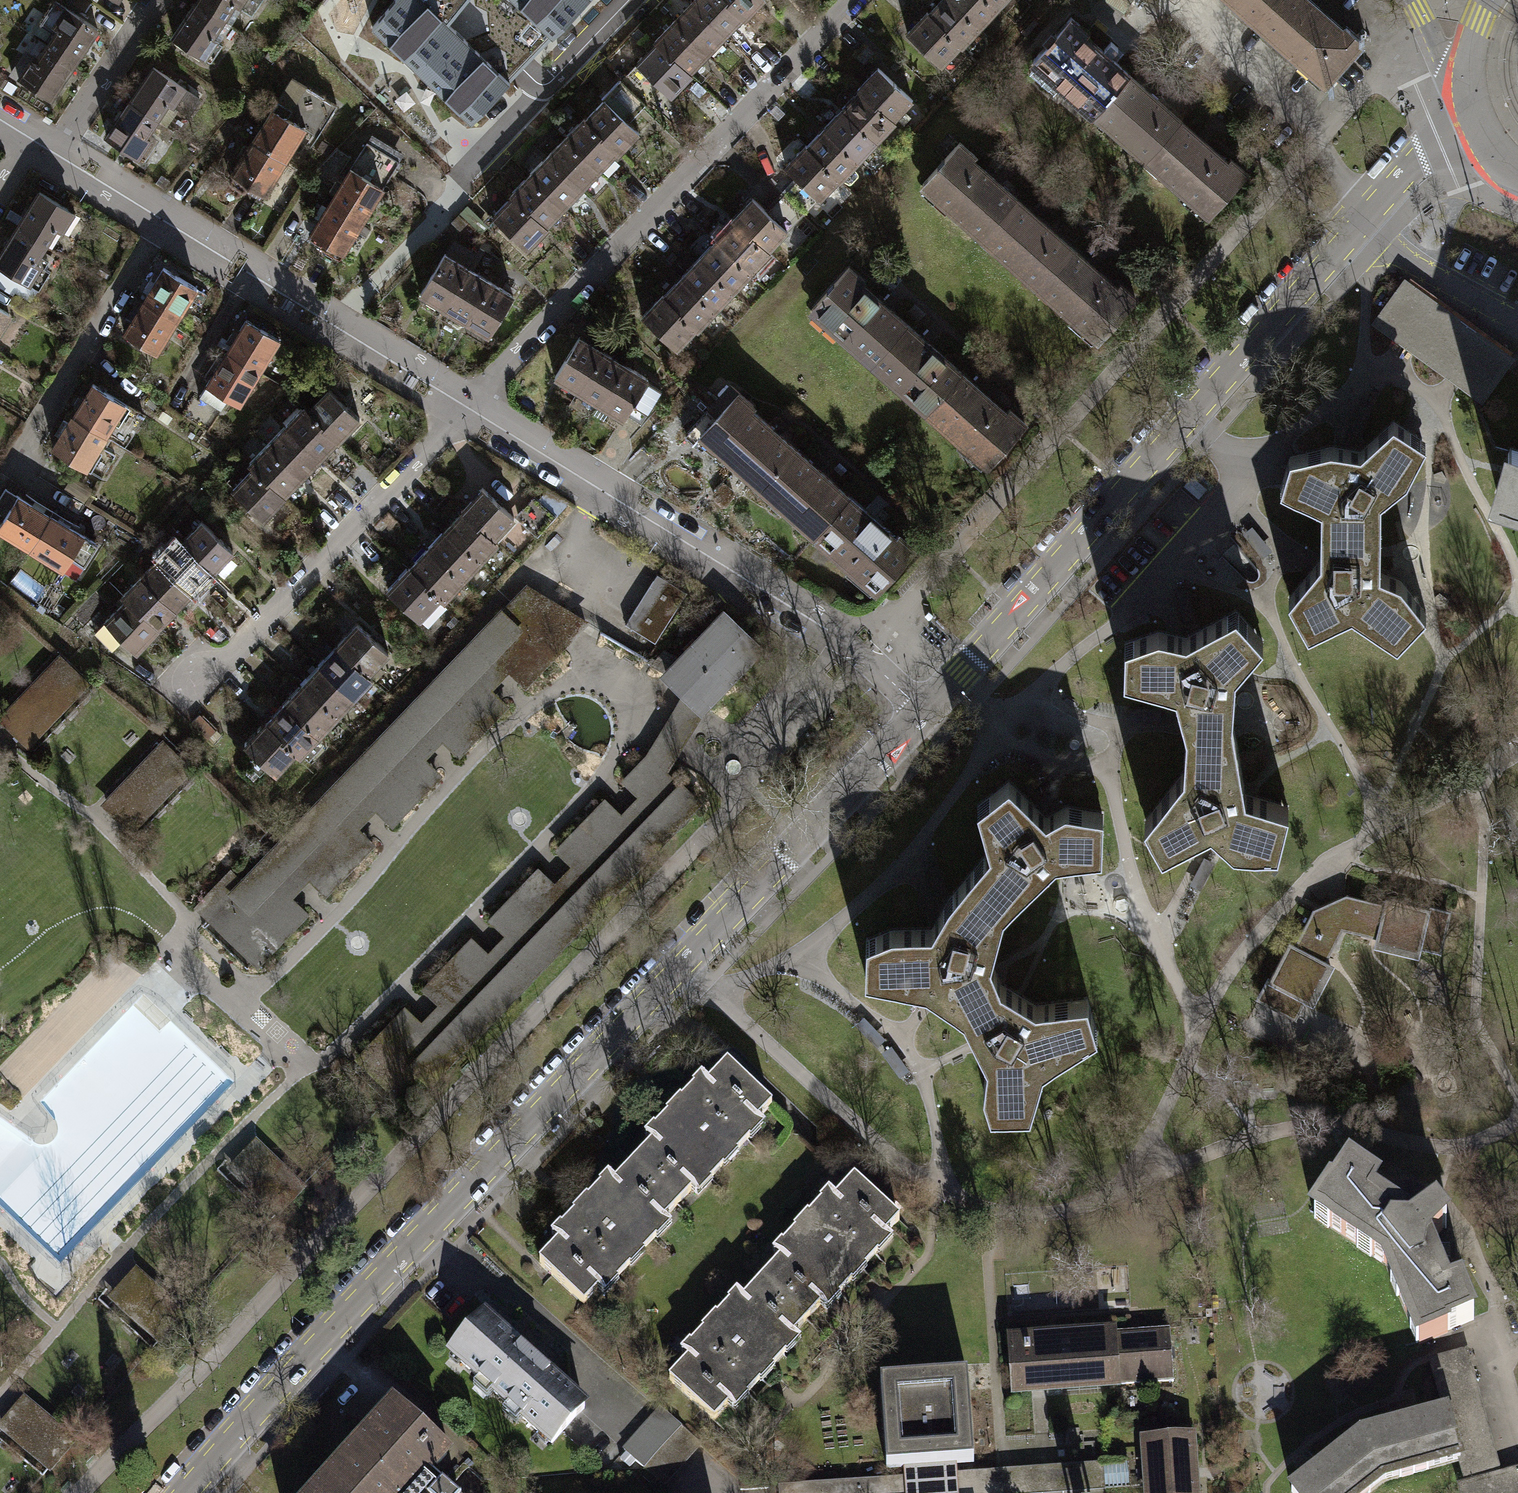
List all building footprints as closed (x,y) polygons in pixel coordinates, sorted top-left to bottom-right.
[(197,2),(222,20),(234,3),(251,15),(261,0),(198,0),(197,2)] [(471,122),(524,66),(587,0),(394,0),(372,27),(414,67),(471,122)] [(687,3),(721,36),(738,17),(721,0),(690,0),(687,3)] [(738,17),(740,19),(758,0),(721,0),(738,17)] [(945,0),(937,0),(922,16),(955,46),(957,48),(975,28),(945,0)] [(985,0),(945,0),(975,28),(994,8),(985,0)] [(994,8),(1001,0),(985,0),(994,8)] [(1123,10),(1130,0),(1108,0),(1123,10)] [(1243,11),(1245,9),(1257,20),(1275,0),(1232,0),(1243,11)] [(1310,0),(1275,0),(1257,20),(1269,30),(1267,32),(1325,83),(1363,40),(1347,25),(1343,29),(1310,0)] [(211,37),(222,20),(197,2),(173,37),(199,55),(205,58),(217,41),(211,37)] [(721,36),(687,3),(668,23),(702,55),(721,36)] [(48,30),(39,44),(72,66),(94,31),(57,8),(45,28),(48,30)] [(955,46),(922,16),(921,14),(902,34),(937,66),(955,46)] [(1093,113),(1094,113),(1129,74),(1129,73),(1085,34),(1088,31),(1071,16),(1033,60),(1093,113)] [(702,55),(668,23),(650,42),(651,43),(684,74),(702,55)] [(684,74),(651,43),(632,63),(657,86),(666,96),(686,76),(684,74)] [(47,105),(72,66),(39,44),(28,62),(23,59),(9,81),(47,105)] [(657,86),(632,63),(616,80),(641,103),(657,86)] [(137,91),(130,102),(156,119),(167,102),(188,116),(200,98),(154,67),(143,83),(137,91)] [(908,100),(873,68),(855,88),(856,89),(889,120),(908,100)] [(1183,122),(1129,74),(1094,113),(1148,161),(1183,122)] [(641,103),(616,80),(597,100),(598,101),(580,120),(613,152),(615,153),(634,133),(623,122),(641,103)] [(889,120),(856,89),(838,109),(873,141),(891,121),(889,120)] [(144,136),(156,119),(130,102),(122,113),(117,120),(106,137),(143,162),(156,143),(144,136)] [(873,141),(838,109),(820,129),(854,161),(873,141)] [(299,132),(266,112),(225,179),(257,199),(299,132)] [(580,120),(579,119),(561,138),(595,170),(613,152),(580,120)] [(1228,162),(1183,122),(1148,161),(1209,214),(1246,172),(1231,159),(1228,162)] [(854,161),(820,129),(801,148),(834,179),(836,180),(854,161)] [(367,142),(400,162),(404,154),(372,134),(367,142)] [(595,170),(561,138),(543,157),(577,189),(595,170)] [(367,142),(350,169),(383,189),(400,162),(367,142)] [(922,184),(983,238),(1017,199),(996,181),(971,159),(975,155),(959,142),(922,184)] [(834,179),(801,148),(799,147),(781,166),(816,199),(834,179)] [(577,189),(543,157),(524,176),(558,209),(577,189)] [(317,218),(307,233),(343,255),(383,189),(350,169),(348,168),(340,182),(336,179),(328,191),(332,194),(325,206),(321,203),(313,215),(317,218)] [(558,209),(524,176),(506,195),(507,196),(540,227),(558,209)] [(33,195),(10,234),(38,251),(48,236),(56,240),(70,217),(33,195)] [(540,227),(507,196),(488,216),(523,249),(542,229),(540,227)] [(731,220),(763,251),(783,230),(748,198),(729,219),(731,220)] [(1037,217),(1017,199),(983,238),(1037,286),(1072,247),(1037,217)] [(714,238),(748,270),(765,252),(763,251),(731,220),(714,238)] [(38,251),(10,234),(0,249),(0,277),(22,290),(35,270),(29,267),(38,251)] [(695,258),(730,290),(748,270),(714,238),(695,258)] [(443,255),(462,267),(469,255),(450,243),(443,255)] [(1091,264),(1072,247),(1037,286),(1098,339),(1135,297),(1120,284),(1117,287),(1091,264)] [(438,308),(463,268),(462,267),(443,255),(440,254),(415,294),(438,308)] [(678,277),(712,309),(730,290),(695,258),(678,277)] [(152,360),(196,288),(161,267),(117,339),(152,360)] [(811,309),(872,363),(906,324),(888,308),(861,284),(864,280),(849,267),(811,309)] [(460,322),(485,282),(463,268),(438,308),(460,322)] [(692,327),(694,329),(712,309),(678,277),(659,297),(692,327)] [(483,336),(508,296),(485,282),(460,322),(483,336)] [(1508,359),(1405,284),(1378,321),(1481,396),(1508,359)] [(638,316),(672,348),(692,327),(659,297),(657,295),(638,316)] [(10,314),(0,308),(0,330),(10,314)] [(242,320),(221,354),(257,375),(277,341),(242,320)] [(928,343),(906,324),(872,363),(927,411),(961,372),(928,343)] [(574,337),(550,377),(573,392),(598,351),(574,337)] [(598,351),(573,392),(595,405),(620,364),(598,351)] [(237,408),(257,375),(221,354),(201,387),(237,408)] [(620,364),(595,405),(618,419),(623,410),(639,384),(643,378),(620,364)] [(979,388),(961,372),(927,411),(988,464),(1025,422),(1009,409),(1007,412),(979,388)] [(653,393),(639,384),(623,410),(637,419),(653,393)] [(761,487),(796,449),(778,432),(751,409),(754,406),(730,385),(685,435),(702,450),(709,441),(761,487)] [(233,489),(266,520),(364,418),(331,386),(310,408),(306,404),(251,461),(255,465),(233,489)] [(86,387),(68,418),(103,439),(110,426),(115,429),(126,410),(86,387)] [(1363,403),(1352,431),(1362,436),(1374,407),(1363,403)] [(103,439),(68,418),(48,451),(88,474),(99,454),(96,452),(103,439)] [(1321,522),(1380,522),(1381,498),(1406,478),(1426,441),(1393,420),(1360,450),(1331,445),(1290,454),(1280,487),(1321,506),(1321,522)] [(1510,447),(1496,490),(1517,497),(1517,450),(1510,447)] [(816,536),(850,497),(816,466),(796,449),(761,487),(816,536)] [(463,510),(465,511),(482,527),(483,526),(499,540),(519,518),(485,487),(463,510)] [(24,554),(47,517),(15,497),(0,521),(0,539),(24,554)] [(870,515),(850,497),(816,536),(876,590),(914,547),(899,534),(895,537),(870,515)] [(503,543),(499,540),(483,526),(482,527),(465,511),(447,530),(483,564),(503,543)] [(47,517),(24,554),(58,575),(81,538),(47,517)] [(97,630),(132,660),(155,634),(153,632),(229,555),(196,521),(177,545),(174,541),(116,601),(120,603),(97,630)] [(1380,522),(1321,522),(1320,558),(1288,597),(1308,632),(1352,611),(1397,642),(1427,611),(1401,579),(1380,571),(1380,522)] [(464,584),(483,564),(447,530),(428,551),(464,584)] [(447,603),(464,584),(428,551),(414,566),(430,581),(427,584),(443,599),(447,603)] [(424,621),(443,599),(427,584),(430,581),(414,566),(412,565),(390,589),(424,621)] [(687,592),(657,573),(625,624),(655,643),(687,592)] [(48,582),(39,599),(62,612),(71,594),(48,582)] [(582,620),(544,597),(535,607),(521,594),(245,882),(232,870),(198,905),(256,960),(303,911),(287,897),(308,874),(324,889),(369,842),(354,828),(375,805),(391,820),(436,773),(420,758),(442,736),(457,751),(502,704),(487,689),(509,666),(524,681),(582,620)] [(1123,675),(1177,688),(1187,729),(1184,770),(1144,822),(1162,853),(1212,827),(1234,849),(1279,849),(1289,807),(1245,793),(1232,718),(1235,672),(1263,638),(1236,608),(1185,636),(1158,630),(1124,641),(1123,675)] [(758,645),(725,614),(666,675),(688,696),(699,707),(758,645)] [(334,648),(368,679),(387,659),(353,627),(334,648)] [(315,668),(350,699),(368,679),(334,648),(315,668)] [(84,681),(61,659),(4,719),(27,741),(84,681)] [(297,688),(331,720),(350,699),(315,668),(297,688)] [(278,709),(312,740),(331,720),(297,688),(278,709)] [(670,725),(656,748),(669,756),(684,731),(699,707),(688,696),(670,725)] [(259,729),(293,760),(312,740),(278,709),(259,729)] [(1161,709),(1131,709),(1131,721),(1161,721),(1161,709)] [(240,749),(275,781),(293,760),(259,729),(240,749)] [(187,766),(164,745),(107,805),(130,827),(187,766)] [(696,800),(663,768),(669,756),(656,748),(654,747),(648,757),(650,758),(627,781),(643,796),(622,818),(606,803),(560,850),(576,865),(555,888),(539,873),(494,920),(510,935),(488,957),(473,942),(427,989),(443,1004),(422,1026),(406,1012),(360,1060),(395,1092),(417,1069),(428,1080),(696,800)] [(990,847),(961,882),(979,897),(983,893),(1003,909),(1056,859),(1102,853),(1103,811),(1065,804),(1046,815),(1008,779),(978,803),(990,847)] [(990,958),(1003,909),(983,893),(979,897),(961,882),(949,897),(932,926),(892,928),(866,937),(865,976),(926,987),(936,994),(964,1013),(966,1017),(977,1012),(1000,980),(990,958)] [(1346,897),(1343,911),(1328,917),(1315,911),(1296,947),(1291,944),(1272,980),(1269,979),(1261,996),(1296,1014),(1304,997),(1307,999),(1326,962),(1323,960),(1341,926),(1379,935),(1379,939),(1419,948),(1420,944),(1437,948),(1446,911),(1428,906),(1427,909),(1388,900),(1386,906),(1346,897)] [(977,1012),(966,1017),(979,1044),(987,1060),(983,1087),(990,1111),(1030,1109),(1043,1065),(1097,1030),(1087,996),(1035,1002),(1001,982),(1000,980),(977,1012)] [(877,1048),(886,1039),(864,1018),(856,1027),(877,1048)] [(910,1072),(892,1047),(882,1053),(901,1079),(910,1072)] [(660,1134),(633,1162),(677,1204),(704,1176),(710,1181),(722,1168),(717,1163),(731,1148),(736,1153),(749,1140),(744,1135),(771,1106),(727,1064),(699,1093),(694,1088),(681,1101),(687,1106),(673,1121),(667,1116),(655,1129),(660,1134)] [(254,1146),(232,1169),(279,1213),(300,1190),(254,1146)] [(650,1233),(677,1204),(633,1162),(606,1191),(600,1186),(588,1199),(593,1204),(579,1219),(574,1214),(561,1227),(566,1232),(539,1261),(583,1303),(611,1274),(616,1279),(629,1266),(624,1261),(637,1246),(643,1252),(656,1239),(650,1233)] [(1314,1216),(1386,1265),(1419,1345),(1448,1333),(1447,1331),(1472,1321),(1458,1288),(1443,1294),(1423,1245),(1430,1243),(1445,1227),(1434,1214),(1416,1226),(1412,1232),(1368,1203),(1378,1189),(1348,1170),(1333,1191),(1331,1190),(1314,1216)] [(788,1249),(761,1279),(806,1320),(833,1291),(839,1296),(851,1283),(846,1277),(859,1263),(865,1268),(877,1254),(871,1249),(899,1219),(854,1178),(827,1208),(821,1203),(809,1216),(814,1221),(800,1236),(795,1231),(783,1244),(788,1249)] [(780,1349),(806,1320),(761,1279),(734,1308),(729,1303),(717,1316),(722,1321),(708,1336),(703,1331),(691,1345),(696,1350),(669,1379),(714,1421),(741,1391),(747,1396),(759,1383),(754,1377),(767,1362),(773,1368),(786,1354),(780,1349)] [(518,1380),(535,1361),(484,1316),(451,1353),(495,1393),(511,1374),(518,1380)] [(1114,1333),(1118,1386),(1174,1382),(1170,1329),(1135,1331),(1114,1333)] [(1038,1391),(1118,1386),(1114,1333),(1009,1340),(1013,1393),(1038,1391)] [(1466,1479),(1496,1471),(1463,1352),(1431,1361),(1446,1415),(1452,1436),(1454,1436),(1460,1459),(1466,1479)] [(511,1374),(495,1393),(552,1444),(585,1406),(535,1361),(518,1380),(511,1374)] [(977,1471),(957,1473),(956,1463),(973,1462),(967,1375),(880,1382),(886,1469),(903,1467),(904,1477),(778,1486),(779,1492),(978,1492),(977,1471)] [(71,1443),(23,1402),(2,1426),(51,1467),(71,1443)] [(434,1479),(429,1474),(448,1453),(435,1441),(434,1443),(395,1407),(317,1492),(450,1492),(434,1479)] [(624,1450),(644,1468),(682,1426),(662,1408),(624,1450)] [(1361,1438),(1382,1480),(1460,1459),(1454,1436),(1452,1436),(1446,1415),(1409,1425),(1408,1422),(1402,1424),(1395,1426),(1396,1429),(1361,1438)] [(701,1443),(682,1426),(644,1468),(664,1486),(701,1443)] [(1145,1439),(1146,1460),(1148,1487),(1148,1492),(1195,1492),(1191,1436),(1145,1439)] [(1361,1438),(1333,1460),(1331,1458),(1326,1462),(1320,1466),(1322,1468),(1291,1492),(1292,1492),(1365,1492),(1382,1480),(1361,1438)] [(978,1492),(1069,1492),(1148,1487),(1146,1460),(977,1471),(978,1492)] [(1466,1479),(1467,1484),(1460,1486),(1462,1492),(1517,1492),(1517,1470),(1498,1476),(1496,1471),(1466,1479)]
